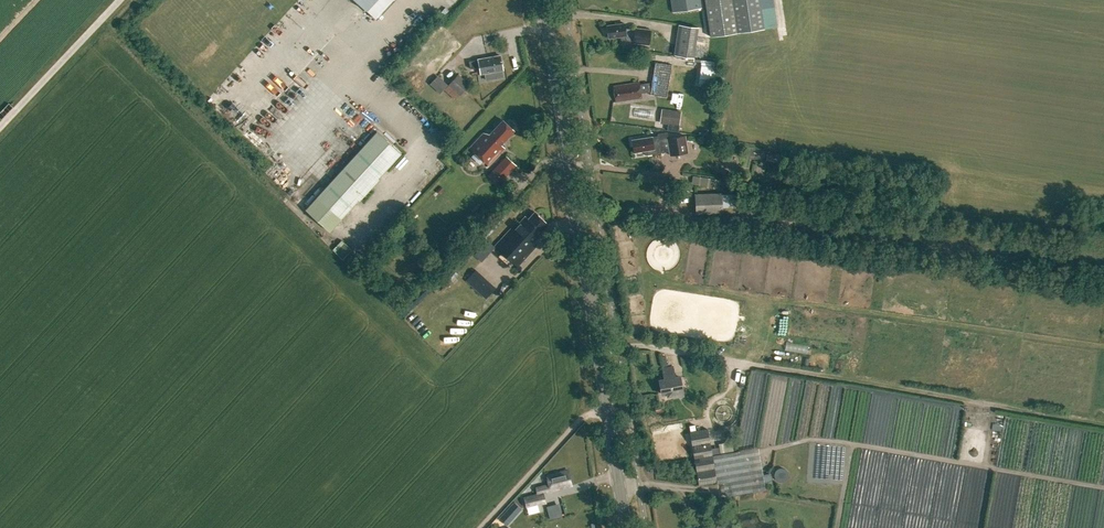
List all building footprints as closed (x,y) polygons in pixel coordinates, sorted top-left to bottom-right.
[(367,11),(377,0),(355,0),(367,11)] [(672,12),(701,8),(700,0),(670,0),(672,12)] [(710,36),(737,32),(732,0),(704,0),(710,36)] [(760,0),(733,0),(738,32),(765,28),(760,0)] [(633,42),(648,44),(650,29),(634,27),(634,29),(625,28),(624,23),(606,25),(608,37),(625,35),(626,40),(633,40),(633,42)] [(694,58),(698,27),(679,25),(675,55),(694,58)] [(479,67),(480,73),(502,69),(500,55),(478,59),(468,61),(470,68),(479,67)] [(640,69),(614,73),(616,89),(642,85),(642,84),(648,83),(647,90),(665,92),(669,59),(652,57),(650,70),(640,71),(640,69)] [(706,58),(704,68),(717,70),(718,59),(706,58)] [(448,84),(459,95),(469,84),(458,73),(448,84)] [(681,112),(670,111),(668,123),(679,125),(681,112)] [(489,134),(483,132),(470,147),(488,164),(504,148),(500,144),(514,130),(502,119),(489,134)] [(669,151),(669,155),(687,152),(684,136),(667,138),(666,132),(657,133),(657,135),(632,139),(634,152),(644,150),(645,154),(669,151)] [(305,211),(330,234),(402,155),(378,133),(305,211)] [(767,153),(766,160),(778,161),(779,155),(767,153)] [(515,164),(506,155),(492,169),(502,178),(515,164)] [(440,176),(448,168),(442,162),(433,170),(440,176)] [(695,195),(696,212),(723,211),(722,194),(695,195)] [(471,210),(475,214),(483,206),(478,202),(471,210)] [(494,245),(518,266),(536,246),(533,243),(542,234),(540,232),(548,224),(534,211),(527,218),(525,216),(519,222),(517,221),(494,245)] [(335,252),(349,265),(359,256),(345,242),(335,252)] [(469,273),(487,289),(497,277),(480,262),(469,273)] [(681,377),(676,378),(674,366),(663,368),(665,379),(660,380),(662,392),(667,391),(668,395),(673,394),(672,390),(683,389),(681,377)] [(723,480),(726,493),(766,486),(758,444),(712,453),(708,429),(690,432),(699,484),(723,480)] [(723,446),(732,445),(731,438),(722,440),(723,446)] [(546,475),(549,484),(536,487),(537,493),(524,496),(527,508),(545,503),(543,492),(571,485),(567,469),(546,475)]
